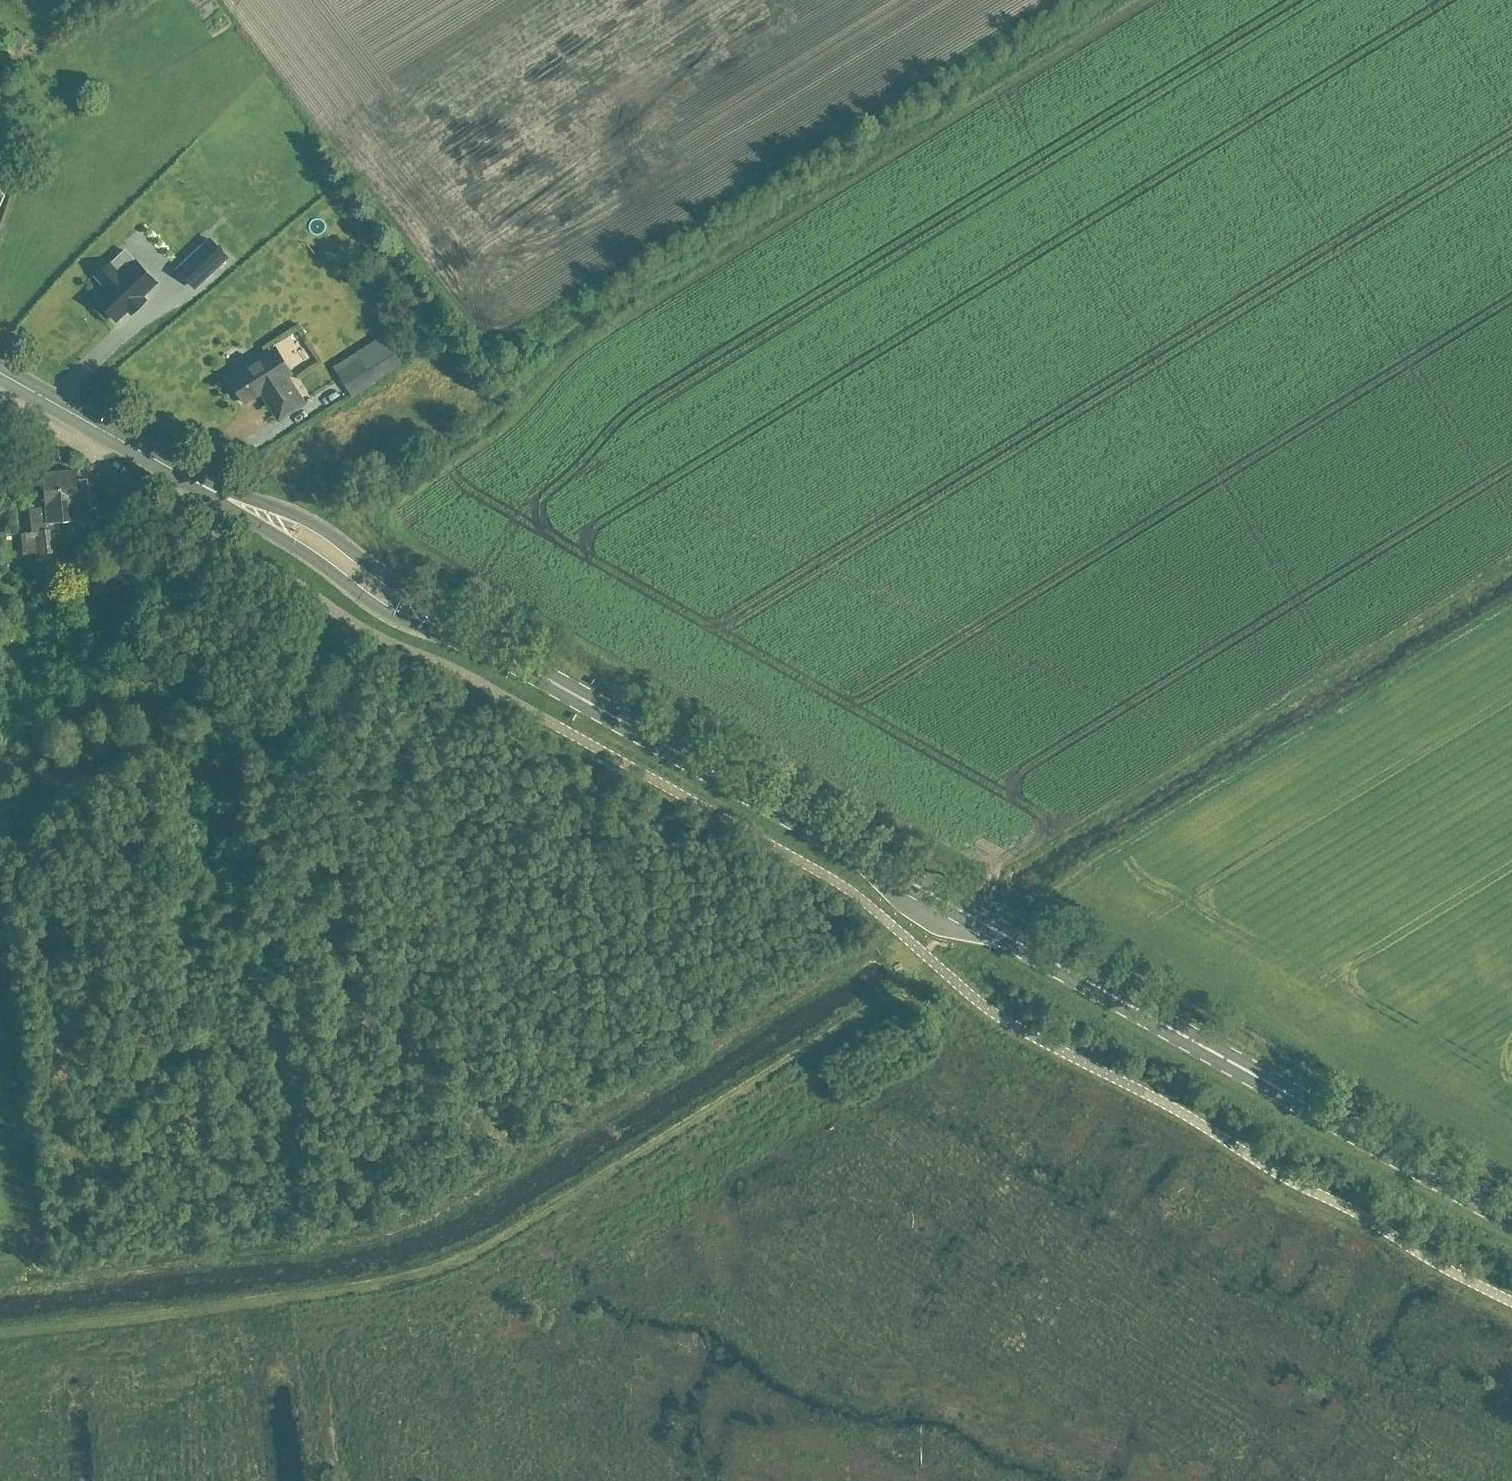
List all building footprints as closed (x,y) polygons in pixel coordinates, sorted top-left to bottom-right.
[(1,205),(9,186),(0,182),(0,204),(1,205)] [(195,287),(212,270),(227,256),(210,239),(195,253),(178,269),(195,287)] [(122,274),(111,262),(97,275),(108,287),(96,298),(116,320),(127,310),(128,309),(129,310),(143,296),(142,295),(143,294),(157,282),(136,260),(122,274)] [(304,403),(287,376),(292,372),(276,347),(229,377),(245,402),(262,392),(279,419),(304,403)] [(352,397),(376,382),(366,365),(342,380),(352,397)] [(88,477),(77,479),(76,469),(60,470),(65,519),(92,516),(91,499),(89,499),(88,493),(90,493),(88,477)] [(65,519),(60,470),(44,472),(47,504),(48,506),(30,507),(33,531),(37,531),(40,563),(60,560),(57,528),(51,529),(50,521),(65,519)] [(55,648),(70,646),(68,634),(54,636),(55,648)]
